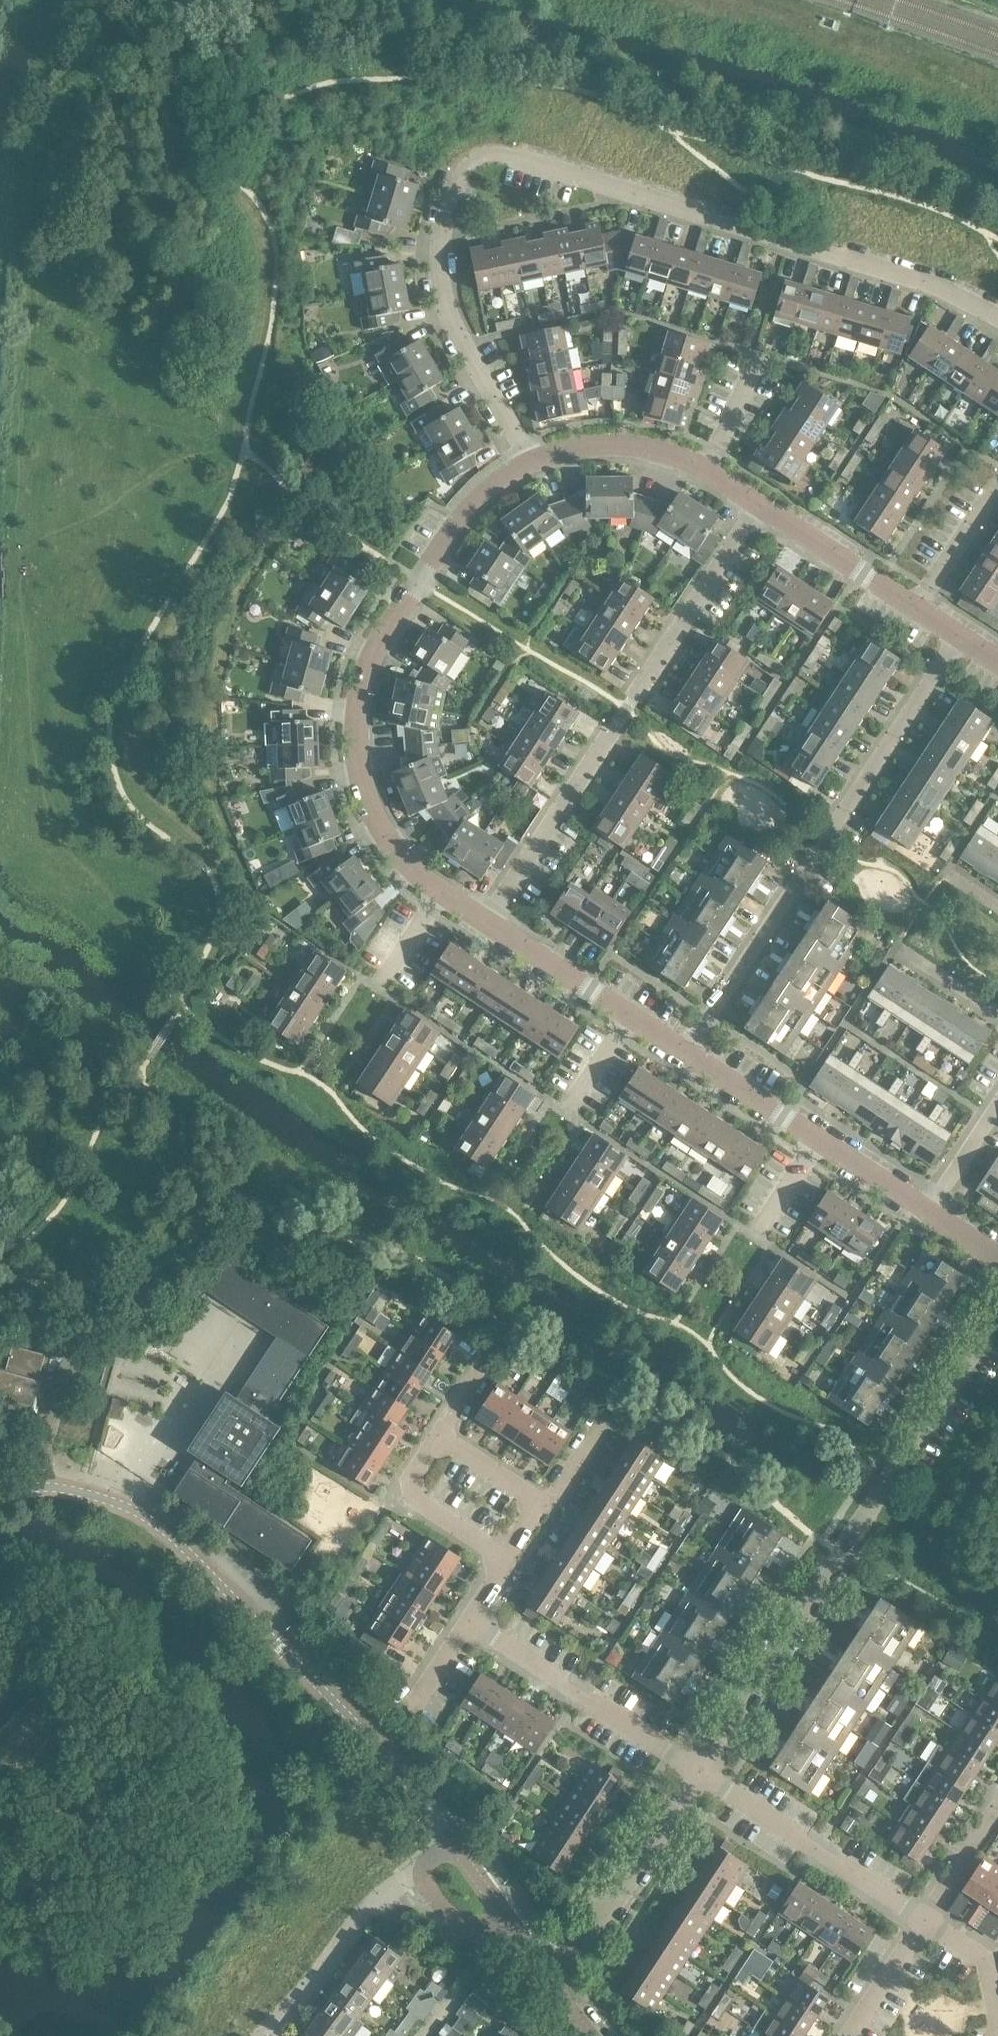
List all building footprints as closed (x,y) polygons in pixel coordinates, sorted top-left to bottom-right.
[(373,196),(411,208),(417,186),(399,180),(402,169),(375,160),(372,172),(380,175),(373,196)] [(404,230),(411,208),(373,196),(367,218),(359,215),(355,227),(354,232),(335,228),(331,243),(358,245),(363,230),(382,236),(385,224),(404,230)] [(668,220),(660,218),(656,230),(665,232),(668,220)] [(586,232),(578,234),(585,269),(607,264),(608,266),(609,266),(617,269),(619,232),(601,235),(599,223),(585,226),(586,232)] [(555,232),(564,273),(585,269),(578,234),(569,236),(567,230),(555,232)] [(653,242),(620,232),(618,269),(647,278),(657,243),(661,244),(665,232),(656,230),(653,242)] [(701,230),(698,242),(706,245),(710,233),(701,230)] [(535,242),(543,278),(564,273),(555,232),(543,235),(544,241),(535,242)] [(513,241),(522,282),(543,278),(535,242),(526,244),(525,238),(513,241)] [(523,291),(521,282),(522,282),(513,241),(501,244),(502,249),(493,251),(500,286),(513,284),(515,293),(523,291)] [(678,249),(667,284),(688,290),(698,255),(703,257),(706,245),(698,242),(694,254),(678,249)] [(667,284),(678,249),(661,244),(657,243),(647,278),(667,284)] [(743,243),(739,255),(747,257),(751,245),(743,243)] [(500,286),(493,251),(484,253),(483,247),(470,250),(478,291),(500,286)] [(708,296),(719,262),(703,257),(698,255),(688,290),(708,296)] [(744,269),(747,257),(739,255),(735,267),(719,262),(708,296),(729,303),(740,268),(744,269)] [(381,268),(379,256),(352,261),(354,274),(352,274),(356,296),(366,294),(405,287),(401,264),(381,268)] [(809,263),(805,275),(814,277),(817,266),(809,263)] [(762,274),(744,269),(740,268),(729,303),(751,309),(762,274)] [(810,289),(814,277),(805,275),(802,287),(784,281),(774,316),(772,322),(794,329),(796,323),(806,288),(810,289)] [(850,275),(847,287),(855,290),(858,278),(850,275)] [(405,287),(366,294),(370,317),(362,318),(364,331),(392,326),(390,314),(409,311),(405,287)] [(848,301),(851,302),(855,290),(847,287),(843,299),(827,294),(816,329),(837,335),(848,301)] [(827,294),(810,289),(806,288),(796,323),(816,329),(827,294)] [(900,290),(892,288),(888,300),(896,302),(900,290)] [(592,303),(594,312),(606,309),(604,300),(592,303)] [(893,314),(896,302),(888,300),(885,312),(868,307),(864,320),(858,341),(879,347),(889,313),(893,314)] [(858,341),(864,320),(868,307),(851,302),(848,301),(837,335),(858,341)] [(581,314),(594,312),(592,303),(579,305),(581,314)] [(550,312),(552,321),(564,318),(562,309),(550,312)] [(539,323),(552,321),(550,312),(537,314),(539,323)] [(889,313),(879,347),(900,354),(910,320),(893,314),(889,313)] [(965,320),(957,315),(950,326),(958,331),(965,320)] [(507,320),(509,329),(522,327),(520,318),(507,320)] [(497,332),(509,329),(507,320),(495,323),(497,332)] [(905,354),(908,356),(928,326),(920,321),(905,354)] [(951,341),(958,331),(950,326),(944,336),(928,326),(908,356),(928,369),(947,339),(947,338),(951,341)] [(567,349),(562,327),(521,336),(524,349),(530,348),(531,357),(567,349)] [(602,342),(611,342),(612,329),(603,329),(602,342)] [(617,342),(626,343),(627,330),(618,329),(617,342)] [(710,344),(669,332),(663,353),(697,364),(700,355),(706,357),(710,344)] [(946,380),(965,350),(951,341),(947,338),(947,339),(928,369),(946,380)] [(993,339),(986,349),(994,354),(997,348),(997,342),(993,339)] [(397,381),(431,361),(419,341),(402,350),(397,341),(372,355),(379,366),(386,361),(397,381)] [(611,342),(602,342),(602,354),(611,355),(611,342)] [(626,355),(626,343),(617,342),(617,355),(626,355)] [(327,345),(316,350),(319,359),(331,355),(327,345)] [(567,349),(531,357),(533,366),(527,367),(530,379),(571,371),(567,349)] [(965,350),(946,380),(964,392),(983,362),(987,365),(994,354),(986,349),(980,360),(965,350)] [(663,353),(656,374),(697,386),(700,374),(695,373),(697,364),(663,353)] [(431,361),(397,381),(409,400),(401,404),(408,415),(432,401),(426,391),(443,381),(431,361)] [(997,379),(997,372),(987,365),(983,362),(964,392),(982,404),(997,379)] [(540,399),(575,392),(571,371),(530,379),(532,391),(538,390),(540,399)] [(601,386),(609,387),(610,374),(601,374),(600,387),(601,386)] [(697,386),(656,374),(650,395),(685,406),(687,397),(693,398),(697,386)] [(616,387),(624,387),(625,375),(616,375),(616,387)] [(982,404),(997,415),(997,379),(982,404)] [(792,403),(826,425),(838,406),(803,383),(796,394),(797,395),(792,403)] [(613,387),(609,387),(601,386),(600,387),(600,398),(603,401),(612,401),(613,387)] [(613,387),(612,401),(621,402),(624,399),(624,387),(616,387),(613,387)] [(539,423),(580,414),(575,392),(540,399),(542,408),(536,409),(539,423)] [(685,406),(650,395),(644,417),(684,429),(688,416),(682,414),(685,406)] [(779,420),(814,443),(826,425),(792,403),(787,410),(786,409),(779,420)] [(441,405),(436,408),(412,422),(418,433),(426,428),(437,448),(471,428),(459,408),(447,415),(441,405)] [(871,428),(879,433),(886,423),(878,418),(871,428)] [(860,435),(867,424),(860,419),(852,430),(860,435)] [(769,439),(802,461),(814,443),(779,420),(772,430),(774,431),(769,439)] [(471,428),(437,448),(448,467),(441,471),(447,482),(476,465),(470,455),(482,449),(471,428)] [(872,444),(879,433),(871,428),(864,439),(872,444)] [(903,449),(933,469),(945,449),(915,430),(903,449)] [(810,466),(802,461),(769,439),(764,446),(762,445),(755,457),(797,484),(810,466)] [(835,457),(842,462),(849,451),(842,446),(835,457)] [(891,467),(921,487),(933,469),(903,449),(891,467)] [(847,465),(855,470),(862,459),(854,454),(847,465)] [(835,472),(842,462),(835,457),(828,467),(835,472)] [(848,481),(855,470),(847,465),(840,476),(848,481)] [(879,485),(909,505),(921,487),(891,467),(879,485)] [(568,503),(577,530),(590,526),(587,518),(610,518),(609,479),(586,479),(586,498),(568,503)] [(643,529),(651,503),(633,497),(633,479),(609,479),(610,518),(632,518),(630,525),(643,529)] [(821,500),(826,493),(815,485),(810,493),(821,500)] [(867,503),(897,523),(909,505),(879,485),(867,503)] [(651,503),(643,529),(656,534),(659,526),(677,539),(699,506),(679,493),(669,508),(651,503)] [(826,493),(821,500),(831,507),(836,499),(826,493)] [(550,509),(539,494),(520,508),(543,540),(561,527),(564,534),(577,530),(568,503),(550,509)] [(897,523),(867,503),(867,504),(860,499),(848,518),(855,523),(885,542),(897,523)] [(699,506),(677,539),(696,551),(692,557),(702,564),(718,540),(708,534),(718,519),(699,506)] [(524,569),(525,568),(532,557),(525,553),(543,540),(520,508),(501,522),(512,537),(502,553),(501,553),(518,564),(518,565),(524,569)] [(997,563),(997,538),(996,536),(984,554),(997,563)] [(501,553),(502,553),(486,542),(468,569),(477,575),(471,585),(494,600),(518,565),(518,564),(501,553)] [(323,587),(355,608),(368,589),(352,578),(358,568),(335,553),(328,564),(335,568),(323,587)] [(997,589),(997,563),(984,554),(972,572),(997,589)] [(581,566),(583,573),(594,570),(592,562),(581,566)] [(775,613),(797,580),(778,568),(756,600),(775,613)] [(997,599),(997,589),(972,572),(960,592),(990,611),(997,599)] [(608,596),(641,618),(653,599),(620,577),(608,596)] [(797,580),(775,613),(793,625),(815,592),(797,580)] [(342,628),(355,608),(323,587),(314,581),(301,599),(303,601),(297,611),(320,627),(326,617),(342,628)] [(577,586),(569,581),(562,592),(570,597),(577,586)] [(753,594),(758,586),(750,581),(744,589),(753,594)] [(815,592),(793,625),(812,637),(834,604),(815,592)] [(629,636),(641,618),(608,596),(596,614),(629,636)] [(550,610),(558,615),(565,604),(557,599),(550,610)] [(551,626),(558,615),(550,610),(543,621),(551,626)] [(617,654),(629,636),(596,614),(584,632),(617,654)] [(842,622),(834,617),(827,628),(835,633),(842,622)] [(444,676),(445,676),(468,640),(444,625),(438,635),(429,628),(411,655),(427,666),(427,665),(444,676)] [(288,663),(326,674),(332,651),(313,646),(316,635),(289,627),(286,639),(294,642),(288,663)] [(617,654),(584,632),(576,627),(564,646),(604,673),(617,654)] [(855,657),(887,679),(900,660),(867,638),(855,657)] [(726,646),(736,653),(741,646),(730,639),(726,646)] [(749,662),(736,653),(726,646),(717,640),(704,659),(737,681),(749,662)] [(810,654),(818,659),(825,648),(817,643),(810,654)] [(766,665),(771,658),(760,650),(755,658),(766,665)] [(811,670),(818,659),(810,654),(803,665),(811,670)] [(843,675),(876,697),(887,679),(855,657),(843,675)] [(771,658),(766,665),(777,672),(782,664),(771,658)] [(692,677),(725,699),(737,681),(704,659),(692,677)] [(326,674),(288,663),(282,685),(274,683),(271,695),(298,702),(301,691),(320,696),(326,674)] [(444,676),(427,665),(427,666),(422,674),(416,671),(410,680),(398,678),(393,701),(440,711),(445,691),(444,689),(451,680),(445,676),(444,676)] [(831,693),(864,715),(876,697),(843,675),(831,693)] [(680,695),(713,717),(725,699),(692,677),(680,695)] [(499,688),(507,693),(514,683),(506,678),(499,688)] [(761,697),(769,702),(781,683),(773,678),(761,697)] [(786,690),(794,695),(801,684),(793,679),(786,690)] [(500,704),(507,693),(499,688),(493,699),(500,704)] [(787,706),(794,695),(786,690),(780,701),(787,706)] [(533,710),(566,732),(578,713),(545,691),(533,710)] [(819,712),(852,733),(864,715),(831,693),(819,712)] [(701,736),(713,717),(680,695),(668,715),(701,736)] [(762,713),(769,702),(761,697),(754,708),(762,713)] [(948,718),(980,740),(993,721),(960,699),(948,718)] [(435,744),(434,733),(435,733),(440,711),(393,701),(388,724),(400,726),(401,737),(407,736),(408,746),(435,744)] [(495,712),(488,707),(481,717),(488,722),(495,712)] [(279,746),(318,744),(317,720),(297,721),(297,710),(269,711),(269,724),(278,723),(279,746)] [(521,728),(554,750),(566,732),(533,710),(521,728)] [(807,730),(840,751),(852,733),(819,712),(807,730)] [(763,726),(771,731),(778,721),(770,715),(763,726)] [(936,736),(968,758),(980,740),(948,718),(936,736)] [(738,733),(746,738),(753,727),(745,722),(738,733)] [(764,742),(771,731),(763,726),(756,737),(764,742)] [(509,747),(542,768),(554,750),(521,728),(509,747)] [(795,748),(828,769),(840,751),(807,730),(795,748)] [(739,749),(746,738),(738,733),(731,744),(739,749)] [(478,734),(469,735),(470,748),(479,747),(478,734)] [(924,754),(957,776),(968,758),(936,736),(924,754)] [(318,744),(279,746),(280,768),(271,768),(272,781),(306,779),(305,768),(319,768),(318,744)] [(435,744),(408,746),(409,756),(403,756),(403,767),(392,771),(401,793),(438,778),(446,775),(438,756),(436,754),(435,744)] [(530,787),(542,768),(509,747),(497,766),(530,787)] [(816,788),(828,769),(795,748),(783,767),(816,788)] [(912,773),(945,794),(957,776),(924,754),(912,773)] [(629,774),(659,794),(672,774),(642,755),(629,774)] [(900,791),(933,812),(945,794),(912,773),(900,791)] [(617,792),(647,812),(659,794),(629,774),(617,792)] [(997,784),(997,777),(993,774),(986,785),(994,790),(997,784)] [(440,822),(461,805),(454,796),(446,799),(438,778),(401,793),(410,815),(427,808),(440,822)] [(295,827),(331,812),(323,790),(310,796),(306,785),(275,798),(280,810),(287,807),(295,827)] [(453,795),(460,803),(467,798),(460,789),(453,795)] [(888,809),(921,830),(933,812),(900,791),(888,809)] [(605,810),(635,830),(647,812),(617,792),(605,810)] [(686,811),(694,817),(701,805),(693,800),(686,811)] [(969,810),(977,816),(984,805),(976,800),(969,810)] [(461,805),(440,822),(446,830),(442,834),(449,841),(442,852),(461,865),(483,832),(464,820),(469,814),(461,805)] [(908,849),(921,830),(888,809),(876,828),(908,849)] [(623,849),(635,830),(605,810),(593,829),(623,849)] [(970,827),(977,816),(969,810),(962,821),(970,827)] [(687,827),(694,817),(686,811),(679,822),(687,827)] [(340,834),(331,812),(295,827),(304,848),(295,852),(300,863),(332,850),(327,839),(340,834)] [(997,844),(997,836),(981,825),(960,857),(980,871),(997,844)] [(502,845),(483,832),(461,865),(481,878),(491,863),(501,869),(516,846),(506,839),(502,845)] [(607,849),(612,842),(602,835),(597,843),(607,849)] [(946,846),(954,851),(961,840),(953,835),(946,846)] [(699,878),(739,904),(747,893),(765,905),(777,887),(759,875),(767,862),(727,836),(699,878)] [(662,848),(670,853),(677,842),(669,837),(662,848)] [(980,871),(997,882),(997,844),(980,871)] [(946,862),(948,859),(954,851),(946,846),(939,857),(946,862)] [(663,863),(670,853),(662,848),(655,858),(663,863)] [(335,898),(366,874),(352,856),(341,864),(334,855),(307,876),(315,886),(321,881),(335,898)] [(630,872),(635,864),(624,858),(620,865),(630,872)] [(663,863),(655,858),(650,866),(658,872),(663,863)] [(299,872),(293,860),(279,867),(286,879),(299,872)] [(635,864),(630,872),(641,879),(645,871),(635,864)] [(366,874),(335,898),(349,916),(342,921),(350,931),(354,928),(363,940),(362,941),(363,942),(381,915),(381,914),(380,915),(369,901),(381,893),(366,874)] [(671,920),(711,946),(719,935),(737,947),(749,929),(731,917),(739,904),(699,878),(671,920)] [(568,926),(588,896),(569,883),(549,913),(568,926)] [(588,896),(568,926),(586,938),(611,899),(593,888),(588,896)] [(611,899),(586,938),(605,950),(630,912),(611,899)] [(799,944),(840,970),(867,928),(827,901),(819,914),(800,902),(788,920),(806,932),(799,944)] [(293,911),(282,920),(296,929),(304,923),(293,911)] [(703,958),(711,946),(671,920),(643,963),(683,989),(691,977),(709,989),(721,971),(703,958)] [(267,947),(275,952),(282,942),(274,937),(267,947)] [(449,943),(429,973),(448,985),(468,955),(449,943)] [(771,986),(812,1012),(840,970),(799,944),(791,956),(772,944),(760,962),(779,974),(771,986)] [(268,963),(275,952),(267,947),(260,958),(268,963)] [(300,968),(333,989),(345,970),(312,949),(300,968)] [(468,955),(448,985),(466,997),(486,967),(468,955)] [(909,979),(888,966),(867,998),(884,1010),(875,1024),(879,1026),(909,979)] [(486,967),(466,997),(484,1009),(504,979),(486,967)] [(288,986),(321,1007),(333,989),(300,968),(288,986)] [(243,983),(251,988),(258,977),(250,972),(243,983)] [(522,991),(504,979),(484,1009),(502,1021),(522,991)] [(929,993),(909,979),(879,1026),(882,1028),(892,1014),(908,1025),(929,993)] [(244,999),(251,988),(243,983),(236,994),(244,999)] [(276,1004),(310,1025),(321,1007),(288,986),(276,1004)] [(783,1055),(812,1012),(771,986),(763,998),(745,986),(732,1004),(751,1016),(743,1029),(783,1055)] [(522,991),(502,1021),(521,1033),(540,1003),(522,991)] [(949,1006),(929,993),(908,1025),(924,1036),(915,1050),(919,1053),(949,1006)] [(414,996),(409,1003),(420,1010),(425,1003),(414,996)] [(540,1003),(521,1033),(539,1045),(559,1015),(540,1003)] [(298,1044),(310,1025),(276,1004),(264,1023),(298,1044)] [(970,1019),(949,1006),(919,1053),(922,1055),(932,1041),(948,1052),(970,1019)] [(393,1029),(425,1050),(438,1031),(405,1010),(393,1029)] [(446,1027),(451,1020),(441,1013),(436,1020),(446,1027)] [(559,1015),(539,1045),(558,1057),(578,1027),(559,1015)] [(970,1019),(948,1052),(969,1065),(990,1033),(970,1019)] [(451,1020),(446,1027),(457,1034),(462,1027),(451,1020)] [(381,1047),(413,1068),(425,1050),(393,1029),(381,1047)] [(483,1051),(488,1044),(477,1037),(472,1044),(483,1051)] [(488,1044),(483,1051),(493,1058),(498,1051),(488,1044)] [(369,1065),(402,1086),(413,1068),(381,1047),(369,1065)] [(830,1054),(813,1081),(809,1086),(830,1100),(860,1053),(857,1051),(848,1065),(830,1054)] [(445,1063),(452,1068),(459,1057),(451,1052),(445,1063)] [(860,1053),(830,1100),(850,1113),(871,1081),(855,1070),(864,1056),(860,1053)] [(519,1075),(524,1067),(513,1060),(508,1068),(519,1075)] [(459,1072),(467,1078),(474,1067),(466,1062),(459,1072)] [(446,1079),(452,1068),(445,1063),(438,1074),(446,1079)] [(389,1105),(402,1086),(369,1065),(356,1084),(389,1105)] [(524,1067),(519,1075),(530,1082),(534,1074),(524,1067)] [(637,1109),(657,1079),(638,1067),(618,1097),(637,1109)] [(967,1074),(959,1069),(955,1077),(962,1082),(967,1074)] [(460,1088),(467,1078),(459,1072),(452,1083),(460,1088)] [(488,1092),(521,1113),(534,1094),(501,1072),(488,1092)] [(888,1092),(871,1081),(850,1113),(870,1126),(901,1080),(897,1077),(888,1092)] [(675,1091),(657,1079),(637,1109),(655,1121),(675,1091)] [(904,1082),(901,1080),(870,1126),(890,1140),(912,1107),(895,1096),(904,1082)] [(421,1099),(429,1104),(436,1093),(428,1088),(421,1099)] [(675,1091),(655,1121),(673,1133),(693,1103),(675,1091)] [(509,1131),(521,1113),(488,1092),(476,1110),(509,1131)] [(435,1108),(443,1113),(450,1102),(442,1097),(435,1108)] [(422,1115),(429,1104),(421,1099),(414,1110),(422,1115)] [(711,1115),(693,1103),(673,1133),(691,1145),(711,1115)] [(928,1118),(912,1107),(890,1140),(910,1153),(941,1106),(937,1104),(928,1118)] [(944,1109),(941,1106),(910,1153),(931,1166),(952,1134),(935,1123),(944,1109)] [(436,1124),(443,1113),(435,1108),(428,1119),(436,1124)] [(465,1128),(497,1149),(509,1131),(476,1110),(465,1128)] [(729,1127),(711,1115),(691,1145),(710,1157),(729,1127)] [(603,1119),(598,1127),(609,1134),(614,1126),(603,1119)] [(729,1127),(710,1157),(728,1169),(748,1139),(729,1127)] [(485,1168),(497,1149),(465,1128),(452,1147),(485,1168)] [(581,1153),(614,1174),(627,1155),(594,1134),(581,1153)] [(636,1151),(641,1144),(630,1137),(625,1145),(636,1151)] [(766,1151),(748,1139),(728,1169),(747,1182),(766,1151)] [(641,1144),(636,1151),(646,1158),(651,1151),(641,1144)] [(569,1171),(602,1192),(614,1174),(581,1153),(569,1171)] [(988,1171),(997,1177),(997,1156),(988,1171)] [(672,1175),(677,1168),(666,1161),(661,1169),(672,1175)] [(677,1168),(672,1175),(682,1182),(687,1175),(677,1168)] [(557,1189),(590,1210),(602,1192),(569,1171),(557,1189)] [(988,1171),(976,1190),(983,1194),(976,1204),(997,1219),(997,1177),(988,1171)] [(635,1188),(642,1193),(649,1182),(641,1177),(635,1188)] [(708,1199),(713,1191),(702,1185),(697,1192),(708,1199)] [(648,1197),(656,1202),(663,1191),(655,1186),(648,1197)] [(636,1204),(642,1193),(635,1188),(628,1199),(636,1204)] [(578,1229),(590,1210),(557,1189),(545,1208),(578,1229)] [(713,1191),(708,1199),(718,1206),(723,1198),(713,1191)] [(826,1233),(846,1203),(827,1191),(807,1221),(826,1233)] [(649,1213),(656,1202),(648,1197),(641,1208),(649,1213)] [(677,1216),(710,1237),(723,1218),(690,1197),(677,1216)] [(846,1203),(826,1233),(844,1245),(864,1215),(846,1203)] [(611,1224),(619,1229),(625,1218),(617,1213),(611,1224)] [(883,1228),(864,1215),(844,1245),(863,1258),(883,1228)] [(665,1234),(698,1255),(710,1237),(677,1216),(665,1234)] [(625,1233),(633,1238),(640,1227),(632,1222),(625,1233)] [(612,1240),(619,1229),(611,1224),(604,1235),(612,1240)] [(626,1249),(633,1238),(625,1233),(618,1244),(626,1249)] [(654,1252),(686,1273),(698,1255),(665,1234),(654,1252)] [(674,1292),(686,1274),(686,1273),(654,1252),(647,1247),(634,1266),(674,1292)] [(806,1264),(811,1256),(800,1249),(796,1257),(806,1264)] [(924,1251),(910,1272),(950,1299),(958,1287),(963,1280),(972,1286),(979,1290),(982,1285),(965,1274),(964,1276),(924,1251)] [(811,1256),(806,1264),(817,1270),(821,1263),(811,1256)] [(803,1298),(816,1279),(783,1258),(770,1277),(803,1298)] [(270,1417),(330,1325),(229,1260),(208,1292),(275,1337),(236,1396),(225,1388),(184,1449),(196,1457),(172,1493),(292,1572),(313,1539),(227,1482),(229,1479),(242,1488),(283,1426),(270,1417)] [(884,1277),(876,1271),(872,1278),(880,1283),(884,1277)] [(937,1318),(942,1311),(950,1299),(910,1272),(896,1294),(936,1320),(937,1318)] [(832,1281),(843,1288),(848,1281),(837,1274),(832,1281)] [(758,1295),(791,1316),(803,1298),(770,1277),(758,1295)] [(967,1293),(972,1286),(963,1280),(958,1287),(967,1293)] [(972,1286),(967,1293),(976,1299),(979,1294),(979,1290),(972,1286)] [(872,1297),(862,1291),(856,1299),(867,1305),(872,1297)] [(935,1322),(936,1320),(896,1294),(882,1314),(923,1341),(930,1329),(935,1322)] [(779,1335),(791,1316),(758,1295),(746,1313),(779,1335)] [(373,1308),(380,1313),(387,1302),(380,1297),(373,1308)] [(826,1313),(834,1319),(841,1308),(833,1303),(826,1313)] [(373,1323),(380,1313),(373,1308),(366,1319),(373,1323)] [(937,1318),(942,1321),(947,1324),(951,1317),(942,1311),(937,1318)] [(767,1353),(779,1335),(746,1313),(734,1332),(767,1353)] [(827,1329),(834,1319),(826,1313),(819,1324),(827,1329)] [(410,1333),(443,1354),(456,1335),(423,1314),(410,1333)] [(910,1360),(915,1353),(923,1341),(882,1314),(868,1336),(909,1362),(910,1360)] [(954,1329),(957,1328),(961,1323),(951,1317),(947,1324),(954,1329)] [(944,1328),(939,1325),(935,1322),(930,1329),(939,1335),(944,1328)] [(952,1336),(951,1333),(944,1328),(939,1335),(949,1341),(952,1336)] [(399,1351),(431,1372),(443,1354),(410,1333),(399,1351)] [(349,1344),(356,1349),(363,1338),(356,1334),(349,1344)] [(907,1364),(909,1362),(868,1336),(855,1356),(895,1383),(903,1371),(907,1364)] [(802,1350),(810,1355),(817,1344),(809,1339),(802,1350)] [(349,1359),(356,1349),(349,1344),(342,1355),(349,1359)] [(46,1379),(40,1377),(46,1354),(13,1345),(6,1368),(0,1366),(0,1403),(36,1413),(46,1379)] [(803,1366),(810,1355),(802,1350),(795,1361),(803,1366)] [(387,1369),(420,1390),(431,1372),(399,1351),(387,1369)] [(910,1360),(919,1366),(924,1359),(915,1353),(910,1360)] [(533,1370),(538,1362),(528,1355),(523,1363),(533,1370)] [(882,1402),(887,1395),(895,1383),(855,1356),(840,1378),(881,1404),(882,1402)] [(926,1371),(930,1370),(933,1365),(924,1359),(919,1366),(926,1371)] [(538,1362),(533,1370),(544,1377),(549,1369),(538,1362)] [(912,1377),(916,1370),(907,1364),(903,1371),(912,1377)] [(375,1387),(408,1408),(420,1390),(387,1369),(375,1387)] [(339,1375),(332,1370),(325,1381),(332,1386),(339,1375)] [(924,1378),(924,1375),(916,1370),(912,1377),(921,1383),(924,1378)] [(880,1406),(881,1404),(840,1378),(826,1400),(867,1426),(875,1413),(880,1406)] [(570,1394),(575,1386),(564,1379),(559,1386),(570,1394)] [(494,1429),(516,1396),(497,1384),(476,1417),(494,1429)] [(575,1386),(570,1394),(580,1400),(585,1393),(575,1386)] [(396,1426),(396,1425),(408,1408),(375,1387),(362,1406),(370,1411),(371,1410),(396,1426)] [(322,1404),(329,1409),(336,1398),(329,1393),(322,1404)] [(882,1402),(891,1408),(896,1401),(887,1395),(882,1402)] [(534,1408),(516,1396),(494,1429),(513,1441),(534,1408)] [(899,1413),(902,1412),(905,1407),(896,1401),(891,1408),(899,1413)] [(322,1419),(329,1409),(322,1404),(315,1414),(322,1419)] [(404,1431),(396,1425),(396,1426),(371,1410),(370,1411),(362,1406),(351,1423),(359,1428),(392,1450),(404,1431)] [(884,1420),(889,1412),(880,1406),(875,1413),(884,1420)] [(552,1420),(534,1408),(513,1441),(531,1453),(552,1420)] [(897,1420),(896,1417),(889,1412),(884,1420),(893,1426),(897,1420)] [(552,1420),(531,1453),(550,1465),(571,1433),(552,1420)] [(347,1447),(380,1468),(392,1450),(359,1428),(347,1447)] [(312,1435),(304,1430),(297,1441),(305,1445),(312,1435)] [(647,1448),(652,1441),(641,1434),(636,1441),(634,1440),(622,1458),(652,1478),(664,1459),(647,1448)] [(368,1487),(380,1468),(347,1447),(340,1458),(337,1456),(329,1458),(327,1461),(368,1487)] [(622,1458),(610,1476),(640,1496),(652,1478),(622,1458)] [(640,1496),(610,1476),(598,1494),(628,1514),(640,1496)] [(628,1514),(598,1494),(586,1513),(616,1532),(628,1514)] [(700,1508),(710,1515),(718,1502),(708,1496),(700,1508)] [(771,1554),(775,1546),(784,1534),(743,1508),(730,1529),(769,1556),(771,1554)] [(676,1522),(684,1527),(691,1516),(683,1511),(676,1522)] [(616,1532),(586,1513),(574,1531),(604,1551),(616,1532)] [(378,1530),(386,1535),(392,1525),(385,1520),(378,1530)] [(677,1537),(684,1527),(676,1522),(669,1532),(677,1537)] [(716,1550),(756,1576),(763,1565),(768,1558),(769,1556),(730,1529),(716,1550)] [(378,1546),(386,1535),(378,1530),(371,1541),(378,1546)] [(604,1551),(574,1531),(562,1549),(592,1569),(604,1551)] [(416,1555),(448,1576),(461,1558),(428,1536),(416,1555)] [(771,1554),(780,1560),(785,1553),(775,1546),(771,1554)] [(562,1549),(550,1568),(580,1587),(592,1569),(562,1549)] [(651,1559),(659,1564),(666,1554),(658,1549),(651,1559)] [(748,1589),(756,1576),(716,1550),(702,1571),(742,1598),(743,1596),(748,1589)] [(787,1564),(790,1564),(794,1559),(785,1553),(780,1560),(787,1564)] [(436,1594),(448,1576),(416,1555),(404,1573),(436,1594)] [(354,1567),(362,1572),(369,1561),(361,1556),(354,1567)] [(773,1571),(777,1564),(768,1558),(763,1565),(773,1571)] [(652,1575),(659,1564),(651,1559),(644,1570),(652,1575)] [(782,1577),(785,1572),(784,1569),(777,1564),(773,1571),(782,1577)] [(355,1582),(362,1572),(354,1567),(347,1577),(355,1582)] [(580,1587),(550,1568),(538,1586),(568,1606),(580,1587)] [(740,1600),(742,1598),(702,1571),(688,1592),(728,1618),(736,1607),(740,1600)] [(424,1613),(436,1594),(404,1573),(392,1591),(424,1613)] [(628,1595),(635,1600),(642,1590),(634,1585),(628,1595)] [(538,1586),(526,1604),(529,1606),(524,1613),(535,1620),(539,1613),(556,1624),(568,1606),(538,1586)] [(330,1604),(333,1600),(337,1593),(330,1588),(323,1599),(330,1604)] [(743,1596),(752,1602),(757,1595),(748,1589),(743,1596)] [(412,1631),(424,1613),(392,1591),(380,1609),(412,1631)] [(715,1638),(720,1631),(728,1618),(688,1592),(674,1613),(714,1640),(715,1638)] [(337,1593),(333,1600),(330,1604),(337,1609),(344,1598),(337,1593)] [(628,1611),(635,1600),(628,1595),(621,1606),(628,1611)] [(759,1606),(763,1606),(766,1601),(757,1595),(752,1602),(759,1606)] [(850,1603),(851,1606),(858,1611),(863,1604),(854,1598),(850,1603)] [(866,1619),(907,1645),(920,1624),(880,1598),(872,1610),(868,1617),(866,1619)] [(745,1613),(749,1606),(740,1600),(736,1607),(745,1613)] [(858,1611),(868,1617),(872,1610),(863,1604),(858,1611)] [(757,1614),(757,1611),(749,1606),(745,1613),(754,1619),(757,1614)] [(390,1643),(400,1650),(412,1631),(380,1609),(360,1639),(383,1654),(390,1643)] [(848,1611),(845,1611),(842,1616),(851,1622),(856,1615),(848,1611)] [(713,1642),(714,1640),(674,1613),(660,1634),(700,1661),(708,1649),(713,1642)] [(860,1629),(865,1621),(856,1615),(851,1622),(860,1629)] [(893,1666),(907,1645),(866,1619),(865,1621),(860,1629),(853,1640),(893,1666)] [(618,1625),(611,1620),(604,1631),(611,1636),(618,1625)] [(715,1638),(725,1644),(729,1637),(720,1631),(715,1638)] [(686,1682),(688,1680),(692,1673),(700,1661),(660,1634),(646,1656),(686,1682)] [(732,1649),(735,1648),(738,1643),(729,1637),(725,1644),(732,1649)] [(598,1652),(604,1643),(596,1638),(590,1647),(598,1652)] [(823,1645),(824,1648),(831,1653),(835,1646),(826,1640),(823,1645)] [(839,1661),(879,1687),(893,1666),(853,1640),(845,1652),(840,1659),(839,1661)] [(717,1655),(722,1648),(713,1642),(708,1649),(717,1655)] [(831,1653),(840,1659),(845,1652),(835,1646),(831,1653)] [(730,1656),(729,1653),(722,1648),(717,1655),(726,1661),(730,1656)] [(821,1652),(818,1653),(814,1659),(823,1665),(828,1657),(821,1652)] [(672,1704),(680,1691),(685,1684),(686,1682),(646,1656),(632,1678),(672,1704)] [(832,1671),(837,1663),(828,1657),(823,1665),(832,1671)] [(865,1708),(879,1687),(839,1661),(837,1663),(832,1671),(825,1682),(865,1708)] [(688,1680),(697,1686),(702,1679),(692,1673),(688,1680)] [(481,1674),(461,1704),(480,1716),(500,1686),(481,1674)] [(928,1685),(935,1690),(941,1680),(934,1675),(928,1685)] [(984,1696),(997,1705),(997,1679),(996,1677),(984,1696)] [(704,1691),(707,1690),(711,1685),(702,1679),(697,1686),(704,1691)] [(795,1687),(796,1691),(803,1695),(808,1688),(798,1682),(795,1687)] [(811,1703),(851,1730),(865,1708),(825,1682),(817,1694),(812,1701),(811,1703)] [(689,1697),(694,1690),(685,1684),(680,1691),(689,1697)] [(892,1695),(904,1703),(911,1692),(899,1684),(892,1695)] [(935,1691),(935,1690),(928,1685),(915,1704),(928,1712),(940,1694),(935,1691)] [(518,1698),(500,1686),(480,1716),(498,1728),(518,1698)] [(803,1695),(812,1701),(817,1694),(808,1688),(803,1695)] [(702,1698),(701,1695),(694,1690),(689,1697),(699,1703),(702,1698)] [(37,1693),(0,1730),(0,1761),(4,1765),(20,1748),(29,1757),(43,1743),(34,1735),(50,1719),(38,1707),(46,1699),(41,1694),(40,1696),(37,1693)] [(793,1695),(790,1696),(786,1701),(796,1707),(800,1700),(793,1695)] [(897,1714),(904,1703),(892,1695),(885,1706),(897,1714)] [(997,1731),(997,1705),(984,1696),(972,1714),(997,1731)] [(536,1710),(518,1698),(498,1728),(516,1740),(536,1710)] [(805,1713),(809,1706),(800,1700),(796,1707),(805,1713)] [(837,1751),(851,1730),(811,1703),(809,1706),(805,1713),(797,1724),(837,1751)] [(555,1722),(536,1710),(516,1740),(535,1752),(555,1722)] [(904,1721),(911,1726),(918,1716),(910,1711),(904,1721)] [(997,1739),(997,1731),(972,1714),(960,1732),(990,1752),(997,1739)] [(915,1729),(911,1726),(904,1721),(897,1732),(893,1739),(904,1746),(915,1729)] [(768,1729),(768,1733),(775,1737),(780,1730),(771,1724),(768,1729)] [(783,1746),(823,1772),(837,1751),(797,1724),(789,1736),(785,1744),(783,1746)] [(775,1737),(785,1744),(789,1736),(780,1730),(775,1737)] [(948,1750),(978,1770),(990,1752),(960,1732),(948,1750)] [(868,1740),(878,1747),(882,1740),(872,1733),(868,1740)] [(765,1737),(762,1738),(759,1743),(768,1749),(773,1742),(765,1737)] [(456,1753),(461,1746),(450,1739),(445,1746),(456,1753)] [(777,1755),(782,1748),(773,1742),(768,1749),(777,1755)] [(461,1746),(456,1753),(466,1760),(471,1753),(461,1746)] [(809,1794),(823,1772),(783,1746),(782,1748),(777,1755),(769,1767),(809,1794)] [(880,1758),(887,1763),(894,1752),(887,1747),(880,1758)] [(966,1788),(978,1770),(948,1750),(936,1769),(966,1788)] [(854,1761),(864,1767),(869,1759),(859,1752),(854,1761)] [(880,1773),(887,1763),(880,1758),(873,1768),(880,1773)] [(492,1777),(497,1769),(486,1762),(481,1770),(492,1777)] [(591,1762),(579,1780),(609,1800),(621,1782),(619,1780),(624,1773),(613,1766),(608,1773),(591,1762)] [(530,1775),(537,1780),(544,1769),(537,1764),(530,1775)] [(497,1769),(492,1777),(503,1784),(507,1776),(497,1769)] [(954,1807),(966,1788),(936,1769),(924,1787),(954,1807)] [(530,1790),(537,1780),(530,1775),(523,1785),(530,1790)] [(579,1780),(567,1799),(597,1818),(609,1800),(579,1780)] [(942,1825),(954,1807),(924,1787),(915,1782),(903,1800),(912,1805),(942,1825)] [(863,1783),(856,1794),(864,1799),(871,1788),(863,1783)] [(567,1799),(555,1817),(585,1837),(597,1818),(567,1799)] [(506,1811),(514,1816),(520,1805),(513,1801),(506,1811)] [(900,1824),(930,1843),(942,1825),(912,1805),(900,1824)] [(507,1827),(514,1816),(506,1811),(499,1822),(507,1827)] [(853,1835),(860,1824),(848,1816),(840,1827),(853,1835)] [(585,1837),(555,1817),(543,1835),(573,1855),(585,1837)] [(918,1862),(930,1843),(900,1824),(888,1842),(905,1853),(900,1860),(911,1867),(915,1860),(918,1862)] [(573,1855),(543,1835),(530,1854),(561,1874),(573,1855)] [(736,1883),(748,1865),(731,1854),(735,1847),(725,1840),(720,1847),(718,1845),(706,1863),(736,1883)] [(978,1915),(985,1904),(981,1902),(997,1876),(997,1866),(984,1857),(962,1889),(977,1899),(970,1910),(978,1915)] [(706,1863),(694,1882),(724,1901),(736,1883),(706,1863)] [(985,1904),(997,1913),(997,1876),(981,1902),(985,1904)] [(724,1901),(694,1882),(682,1900),(712,1920),(724,1901)] [(776,1899),(783,1888),(774,1882),(767,1894),(776,1899)] [(798,1882),(778,1912),(797,1925),(817,1895),(798,1882)] [(835,1907),(817,1895),(797,1925),(815,1937),(835,1907)] [(712,1920),(682,1900),(670,1918),(700,1938),(712,1920)] [(853,1918),(835,1907),(815,1937),(834,1949),(853,1918)] [(752,1921),(760,1926),(767,1915),(759,1910),(752,1921)] [(971,1925),(978,1915),(970,1910),(964,1920),(971,1925)] [(700,1938),(670,1918),(658,1936),(688,1956),(700,1938)] [(872,1931),(853,1918),(834,1949),(853,1961),(872,1931)] [(753,1936),(760,1926),(752,1921),(745,1931),(753,1936)] [(658,1936),(646,1955),(676,1974),(688,1956),(658,1936)] [(386,1979),(393,1984),(401,1974),(394,1968),(406,1953),(391,1942),(387,1947),(375,1938),(365,1951),(362,1949),(356,1957),(360,1959),(386,1979)] [(778,1955),(782,1947),(772,1940),(767,1948),(778,1955)] [(729,1957),(736,1962),(743,1951),(736,1947),(729,1957)] [(782,1947),(778,1955),(788,1962),(793,1954),(782,1947)] [(754,1949),(742,1968),(749,1972),(754,1976),(767,1957),(754,1949)] [(676,1974),(646,1955),(634,1973),(664,1992),(676,1974)] [(729,1972),(736,1962),(729,1957),(722,1968),(729,1972)] [(371,1998),(381,2005),(395,1985),(393,1984),(386,1979),(360,1959),(351,1971),(348,1968),(341,1977),(345,1979),(371,1998)] [(814,1979),(819,1971),(808,1964),(803,1972),(814,1979)] [(742,1983),(749,1972),(742,1968),(735,1978),(742,1983)] [(451,1987),(459,1976),(451,1970),(441,1983),(438,1986),(441,1988),(438,1992),(435,1996),(441,2001),(451,1987)] [(819,1971),(814,1979),(824,1985),(829,1978),(819,1971)] [(634,1973),(622,1992),(652,2011),(664,1992),(634,1973)] [(786,1997),(816,2016),(828,1998),(798,1978),(786,1997)] [(330,1998),(357,2018),(371,1998),(345,1979),(336,1991),(333,1988),(327,1997),(330,1999),(330,1998)] [(432,1981),(424,1992),(433,1998),(438,1992),(441,1988),(438,1986),(432,1981)] [(705,1993),(712,1998),(719,1987),(712,1983),(705,1993)] [(705,2008),(712,1998),(705,1993),(698,2004),(705,2008)] [(718,2004),(725,2009),(732,1998),(725,1993),(718,2004)] [(481,2002),(472,1996),(465,2006),(473,2012),(481,2002)] [(774,2015),(804,2035),(816,2016),(786,1997),(774,2015)] [(339,2035),(343,2035),(357,2018),(330,1998),(330,1999),(322,2010),(319,2007),(311,2017),(315,2019),(315,2018),(339,2035)] [(718,2019),(725,2009),(718,2004),(711,2014),(718,2019)] [(804,2035),(774,2015),(766,2009),(754,2028),(762,2033),(767,2035),(803,2035),(804,2035)] [(410,2011),(402,2022),(412,2028),(419,2018),(410,2011)] [(315,2018),(315,2019),(304,2033),(301,2031),(297,2035),(339,2035),(315,2018)] [(460,2018),(453,2028),(461,2034),(469,2024),(460,2018)] [(688,2035),(695,2024),(688,2019),(681,2030),(688,2035)] [(395,2032),(400,2035),(406,2035),(412,2028),(402,2022),(395,2032)] [(439,2034),(441,2035),(460,2035),(461,2034),(453,2028),(447,2023),(439,2034)] [(506,2025),(500,2033),(504,2035),(520,2035),(506,2025)]
